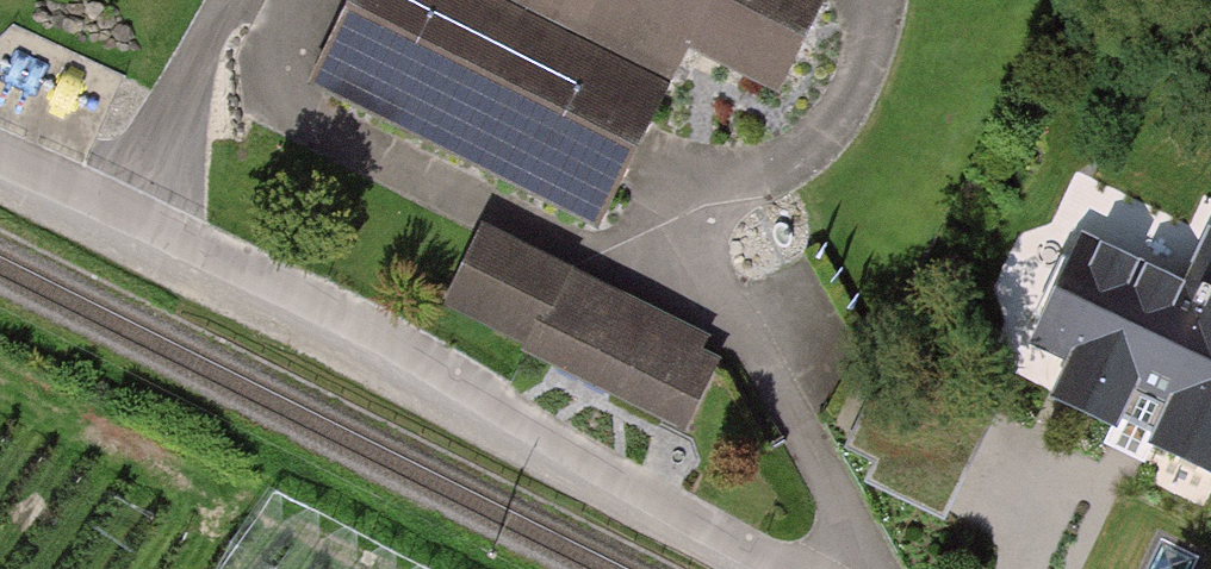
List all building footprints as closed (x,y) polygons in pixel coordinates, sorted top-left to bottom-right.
[(289,71),(577,214),(648,74),(498,0),(324,0),(289,71)] [(648,74),(660,81),(674,52),(766,98),(815,0),(498,0),(648,74)] [(1118,209),(1027,378),(1137,437),(1210,477),(1210,188),(1210,187),(1180,242),(1118,209)] [(575,261),(482,217),(441,304),(523,343),(521,347),(685,424),(719,354),(701,345),(708,329),(573,265),(575,261)] [(904,410),(875,396),(847,453),(875,466),(865,487),(945,525),(970,472),(996,419),(918,381),(904,410)]
